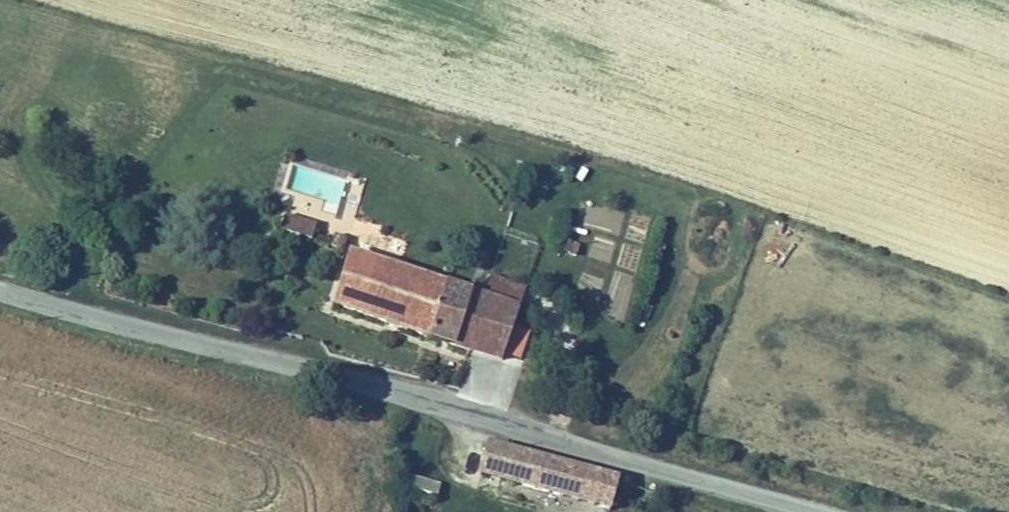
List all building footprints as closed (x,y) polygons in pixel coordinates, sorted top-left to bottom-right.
[(318,224),(287,213),(282,230),(313,240),(318,224)] [(332,245),(345,250),(349,236),(336,232),(332,245)] [(486,292),(354,249),(335,305),(504,360),(529,285),(492,273),(486,292)] [(621,476),(491,442),(482,475),(613,509),(621,476)] [(409,476),(407,489),(438,493),(440,481),(409,476)]
